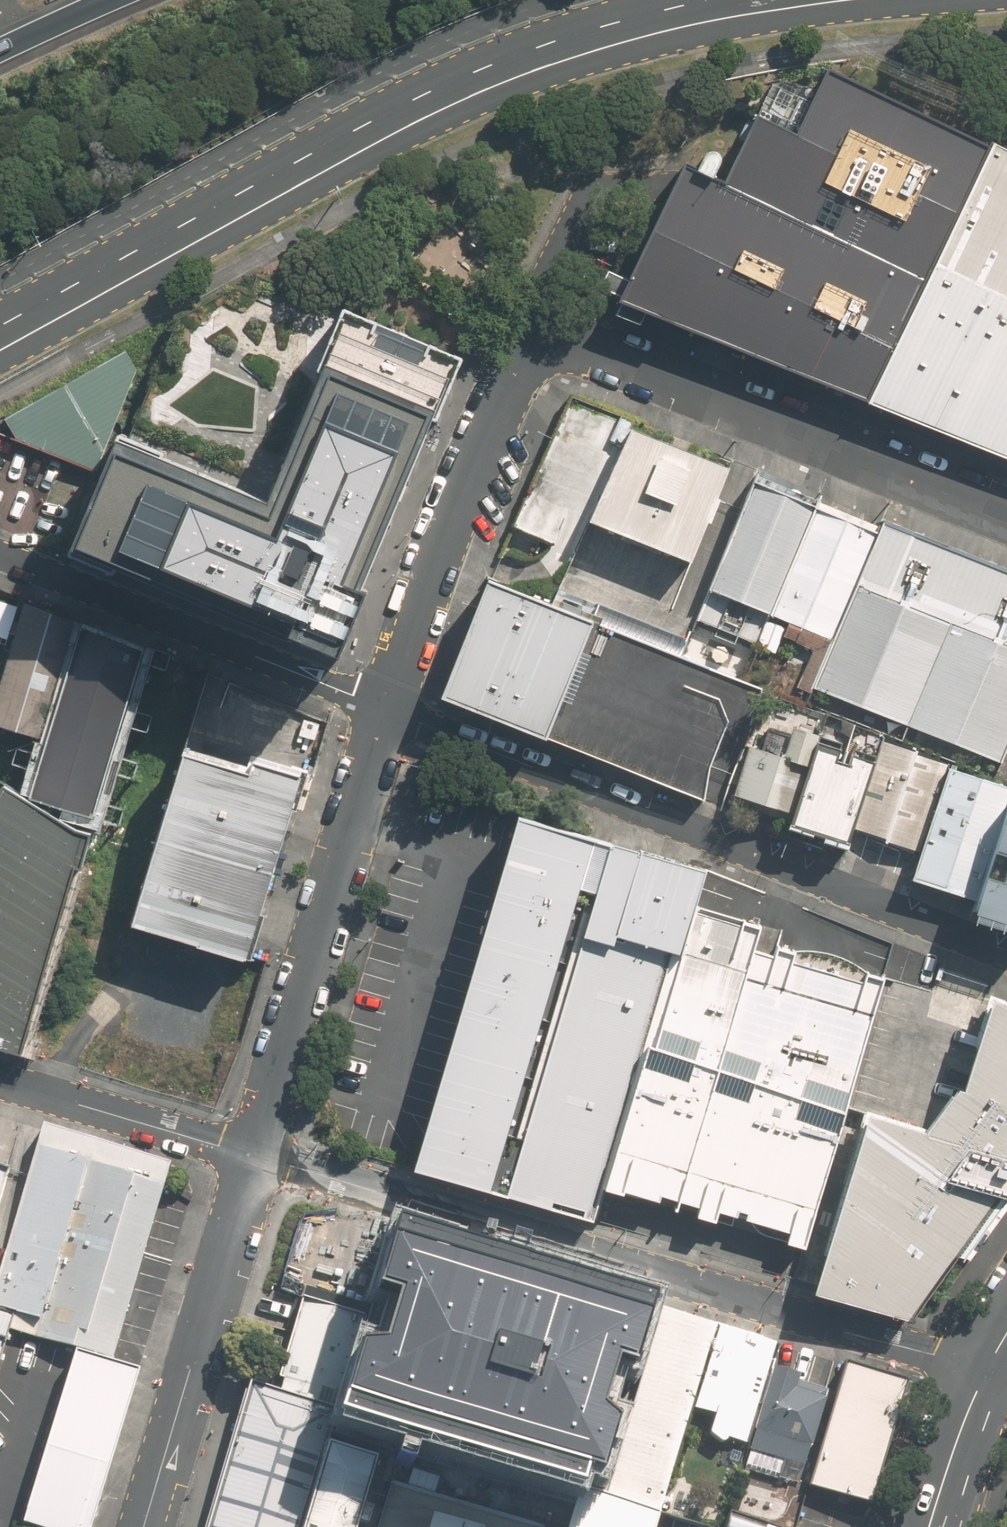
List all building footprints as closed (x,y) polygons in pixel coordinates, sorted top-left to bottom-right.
[(673,183),(618,299),(675,320),(870,395),(989,139),(829,61),(801,127),(757,106),(726,177),(686,157),(673,183)] [(989,139),(870,395),(1006,452),(1006,148),(989,139)] [(73,554),(348,660),(393,543),(464,362),(334,312),(270,474),(126,419),(73,554)] [(18,442),(96,473),(138,370),(129,353),(7,421),(18,442)] [(618,413),(570,394),(519,520),(566,539),(577,543),(619,439),(610,435),(618,413)] [(731,467),(630,428),(591,525),(692,564),(731,467)] [(709,590),(835,640),(878,529),(753,480),(709,590)] [(882,521),(878,529),(835,640),(815,690),(1004,764),(1006,756),(1006,570),(882,521)] [(547,736),(593,621),(490,580),(444,695),(547,736)] [(27,601),(0,693),(0,721),(49,738),(82,625),(82,621),(27,601)] [(764,684),(593,621),(547,736),(705,795),(708,760),(728,718),(738,721),(749,725),(764,684)] [(35,790),(97,811),(144,649),(82,625),(49,738),(35,790)] [(808,755),(744,734),(727,786),(790,807),(808,755)] [(950,756),(884,735),(877,756),(851,831),(918,853),(947,766),(950,756)] [(877,756),(819,737),(789,828),(846,847),(851,831),(877,756)] [(247,775),(187,756),(135,922),(246,957),(306,770),(254,754),(247,775)] [(947,766),(918,853),(910,878),(974,899),(1005,806),(1006,800),(1006,786),(947,766)] [(97,827),(82,822),(6,779),(0,775),(0,1039),(25,1047),(82,854),(90,856),(97,827)] [(1005,806),(974,899),(969,914),(1006,926),(1006,807),(1005,806)] [(610,845),(519,816),(424,1159),(517,1188),(610,845)] [(703,904),(707,871),(642,850),(610,845),(517,1188),(525,1193),(600,1215),(608,1184),(611,1185),(612,1182),(659,1036),(665,1038),(691,946),(703,904)] [(691,946),(665,1038),(659,1036),(612,1182),(633,1188),(634,1185),(666,1195),(668,1188),(685,1194),(682,1202),(686,1203),(689,1195),(706,1201),(704,1209),(724,1215),(727,1205),(797,1226),(794,1235),(813,1241),(893,972),(875,966),(873,976),(802,954),(804,945),(785,939),(782,949),(764,943),(771,917),(752,912),(750,919),(703,904),(691,946)] [(826,1284),(917,1312),(963,1249),(973,1255),(1006,1207),(1006,997),(1003,996),(978,1077),(972,1076),(939,1119),(880,1100),(826,1284)] [(44,1132),(0,1280),(0,1307),(40,1319),(91,1146),(44,1132)] [(169,1168),(91,1146),(40,1319),(35,1335),(75,1347),(113,1358),(169,1168)] [(338,1406),(333,1422),(381,1436),(578,1491),(602,1498),(622,1425),(598,1418),(612,1368),(635,1375),(649,1325),(387,1252),(375,1296),(391,1301),(378,1350),(355,1344),(338,1406)] [(275,1388),(338,1406),(355,1344),(364,1318),(300,1300),(275,1388)] [(717,1327),(659,1310),(607,1492),(665,1508),(694,1409),(717,1327)] [(0,1312),(0,1349),(10,1315),(0,1312)] [(773,1346),(717,1327),(694,1409),(714,1415),(708,1433),(745,1444),(773,1346)] [(75,1347),(22,1520),(44,1526),(87,1526),(137,1366),(113,1358),(75,1347)] [(912,1382),(850,1363),(814,1484),(876,1502),(912,1382)] [(828,1385),(771,1368),(743,1465),(800,1481),(828,1385)] [(251,1381),(209,1526),(303,1526),(333,1422),(338,1406),(275,1388),(251,1381)] [(333,1422),(303,1526),(354,1526),(362,1501),(381,1436),(333,1422)] [(578,1491),(567,1526),(659,1526),(665,1508),(607,1492),(602,1498),(578,1491)] [(430,1526),(482,1526),(483,1525),(434,1511),(430,1526)] [(727,1514),(723,1526),(773,1526),(727,1514)]
